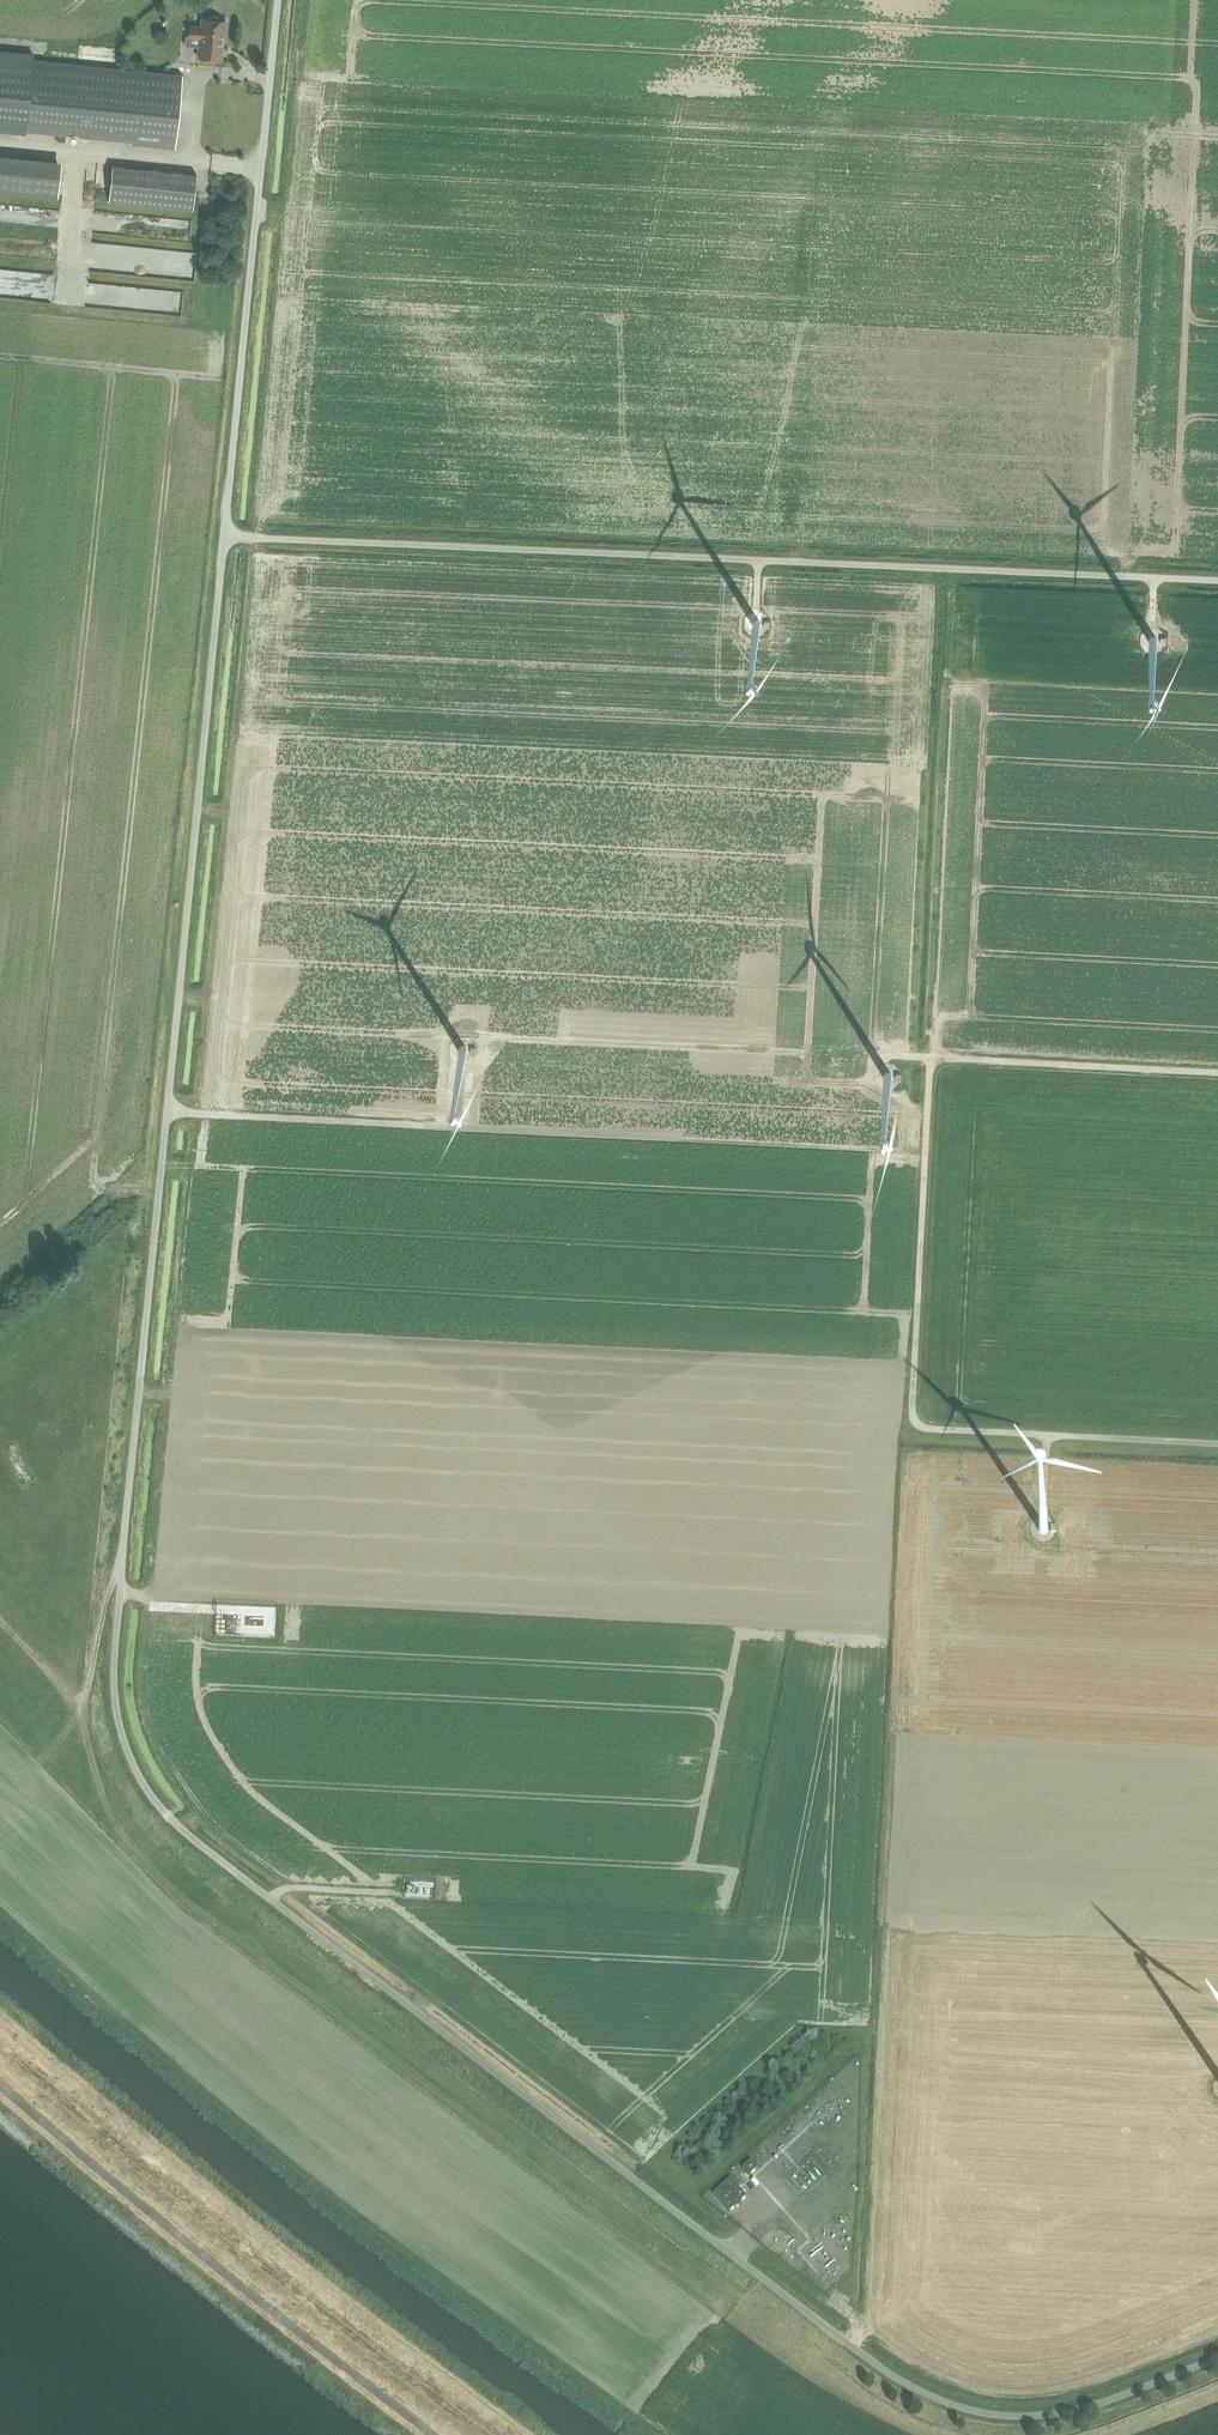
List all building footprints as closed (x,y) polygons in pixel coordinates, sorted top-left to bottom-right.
[(202,18),(205,19),(204,26),(190,25),(189,36),(186,36),(185,45),(199,46),(198,56),(222,59),(226,20),(220,19),(219,16),(212,16),(210,18),(202,18)] [(101,60),(102,45),(73,43),(73,59),(101,60)] [(183,74),(33,59),(34,52),(0,49),(0,129),(26,131),(26,127),(131,137),(130,143),(175,147),(183,74)] [(61,161),(0,154),(0,191),(58,197),(61,161)] [(109,201),(193,209),(197,173),(184,172),(184,173),(112,165),(109,201)] [(752,2161),(743,2169),(750,2176),(759,2169),(752,2161)] [(747,2197),(732,2179),(714,2194),(730,2212),(736,2207),(742,2207),(742,2202),(747,2197)]
